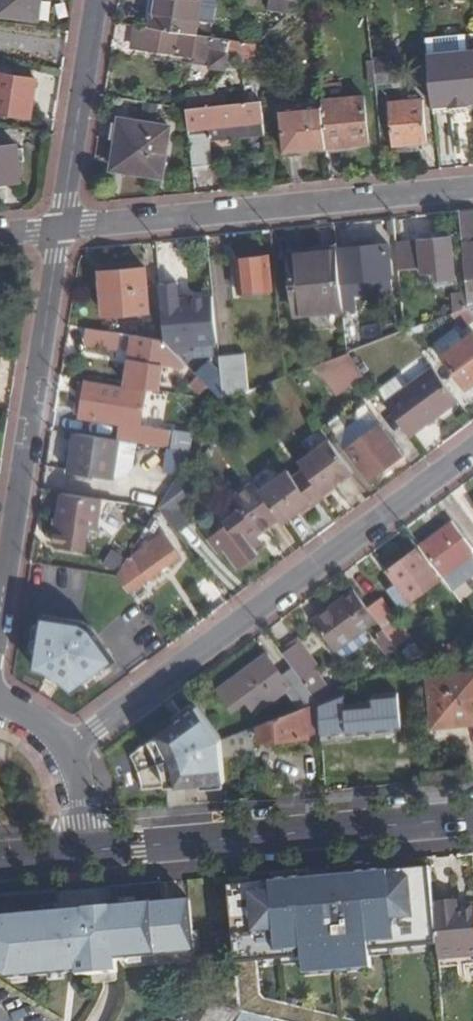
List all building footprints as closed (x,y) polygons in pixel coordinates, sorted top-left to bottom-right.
[(0,13),(0,17),(38,22),(42,0),(2,0),(0,13)] [(153,30),(197,37),(203,0),(158,0),(153,30)] [(296,12),(297,0),(270,0),(270,12),(296,12)] [(116,43),(136,46),(139,27),(118,24),(116,43)] [(243,59),(246,45),(197,37),(153,30),(139,27),(136,46),(214,59),(215,54),(231,57),(243,59)] [(243,64),(259,67),(258,47),(246,45),(243,59),(243,64)] [(431,56),(436,108),(454,106),(454,107),(472,106),(472,105),(472,104),(472,52),(431,56)] [(229,70),(231,57),(215,54),(214,59),(213,66),(229,70)] [(395,62),(374,64),(376,86),(397,85),(395,62)] [(1,76),(0,80),(0,113),(30,118),(36,81),(1,76)] [(365,98),(324,101),(325,108),(328,150),(369,146),(365,98)] [(392,132),(385,133),(386,144),(393,143),(394,147),(429,144),(425,102),(391,105),(392,132)] [(212,138),(266,133),(263,103),(189,111),(195,167),(214,166),(212,138)] [(286,153),(328,150),(325,108),(282,111),(286,153)] [(172,128),(123,121),(116,170),(164,177),(172,128)] [(0,149),(0,184),(15,183),(17,147),(0,149)] [(461,215),(463,239),(472,237),(472,214),(461,215)] [(463,239),(464,248),(472,248),(472,237),(463,239)] [(454,240),(399,246),(402,271),(425,268),(426,283),(451,280),(450,272),(457,272),(454,240)] [(390,246),(339,250),(339,252),(343,288),(354,288),(353,283),(367,282),(367,294),(379,293),(378,281),(393,279),(390,246)] [(464,248),(466,269),(472,269),(472,248),(464,248)] [(296,315),(345,311),(343,288),(339,252),(289,257),(296,315)] [(274,292),(270,258),(238,261),(241,295),(274,292)] [(149,314),(147,270),(103,273),(105,315),(149,314)] [(179,284),(161,286),(166,342),(179,356),(191,345),(219,342),(215,298),(180,301),(179,284)] [(357,311),(354,288),(343,288),(345,311),(346,325),(354,325),(353,311),(357,311)] [(113,348),(116,334),(90,330),(88,345),(113,348)] [(178,372),(186,363),(179,356),(166,342),(135,337),(130,364),(135,365),(132,388),(149,391),(158,392),(162,369),(178,372)] [(447,355),(468,388),(472,384),(472,337),(447,355)] [(338,396),(365,376),(349,355),(318,367),(338,396)] [(194,366),(203,391),(224,383),(215,359),(194,366)] [(433,419),(457,401),(434,369),(387,406),(411,439),(435,422),(433,419)] [(305,397),(292,377),(286,379),(301,400),(305,397)] [(123,425),(120,442),(122,442),(170,450),(173,431),(144,427),(149,391),(132,388),(88,382),(82,419),(123,425)] [(234,389),(223,391),(224,402),(236,398),(234,389)] [(435,422),(460,404),(457,401),(433,419),(435,422)] [(381,425),(347,449),(369,480),(403,456),(381,425)] [(116,481),(122,442),(120,442),(79,435),(74,475),(116,481)] [(326,496),(355,474),(330,439),(300,460),(306,469),(326,496)] [(289,469),(260,490),(281,520),(285,525),(314,504),(294,477),(289,469)] [(306,469),(294,477),(314,504),(326,496),(306,469)] [(190,504),(175,483),(158,511),(177,536),(189,527),(179,513),(190,504)] [(257,537),(281,520),(260,490),(255,484),(233,499),(242,513),(223,526),(226,531),(208,543),(219,558),(224,554),(238,573),(257,560),(254,556),(246,544),(257,537)] [(100,535),(105,502),(65,495),(58,548),(88,553),(92,533),(100,535)] [(160,524),(153,519),(145,533),(152,537),(160,524)] [(423,548),(443,576),(472,555),(472,549),(455,525),(423,548)] [(264,549),(257,537),(246,544),(254,556),(264,549)] [(132,560),(130,557),(118,577),(129,593),(179,559),(165,538),(149,548),(148,545),(142,548),(145,552),(132,560)] [(440,582),(419,553),(392,571),(401,586),(393,592),(404,608),(440,582)] [(334,655),(381,621),(372,610),(358,590),(311,624),(334,655)] [(385,600),(372,610),(381,621),(394,639),(403,633),(407,630),(385,600)] [(86,624),(46,618),(39,670),(53,673),(67,682),(70,683),(78,694),(121,664),(95,629),(86,624)] [(403,633),(394,639),(401,649),(410,642),(403,633)] [(299,646),(284,656),(294,670),(319,705),(334,699),(314,672),(317,670),(299,646)] [(287,689),(302,711),(307,710),(319,705),(294,670),(284,676),(269,657),(234,681),(255,712),(287,689)] [(61,690),(67,682),(53,673),(48,683),(61,690)] [(433,680),(437,728),(472,725),(472,676),(433,680)] [(348,707),(348,694),(334,699),(319,705),(322,735),(404,730),(402,693),(376,695),(377,703),(348,707)] [(143,790),(156,788),(223,743),(224,742),(200,707),(185,717),(189,722),(182,728),(178,722),(130,754),(143,790)] [(309,739),(307,710),(302,711),(262,727),(263,743),(309,739)] [(185,717),(178,722),(182,728),(189,722),(185,717)] [(255,755),(253,731),(224,742),(223,743),(224,757),(255,755)] [(156,788),(226,781),(224,757),(223,743),(156,788)] [(389,873),(359,875),(368,971),(370,971),(368,945),(388,943),(389,950),(409,948),(408,939),(435,936),(433,912),(429,869),(409,871),(410,880),(389,881),(389,873)] [(409,871),(389,873),(389,881),(410,880),(409,871)] [(309,880),(285,882),(292,953),(301,952),(303,977),(368,971),(359,875),(350,876),(351,885),(330,887),(331,888),(310,890),(309,880)] [(350,876),(309,880),(310,890),(331,888),(330,887),(351,885),(350,876)] [(111,887),(115,906),(115,912),(92,914),(92,909),(65,912),(63,891),(0,897),(0,973),(11,980),(81,974),(82,978),(93,976),(94,984),(122,981),(121,960),(197,953),(196,940),(204,939),(203,929),(196,929),(193,900),(167,902),(166,882),(111,887)] [(265,1019),(268,1019),(272,1003),(262,1001),(258,996),(254,954),(260,953),(261,963),(281,961),(280,953),(292,953),(285,882),(270,883),(271,892),(251,894),(250,885),(229,887),(230,896),(232,919),(241,1013),(243,1013),(265,1019)] [(270,883),(250,885),(251,894),(271,892),(270,883)] [(115,906),(92,909),(92,914),(115,912),(115,906)] [(472,957),(472,908),(433,912),(435,936),(436,946),(437,959),(472,957)] [(435,936),(408,939),(409,948),(436,946),(435,936)] [(243,1013),(241,1013),(212,1006),(202,1020),(238,1020),(243,1013)]
